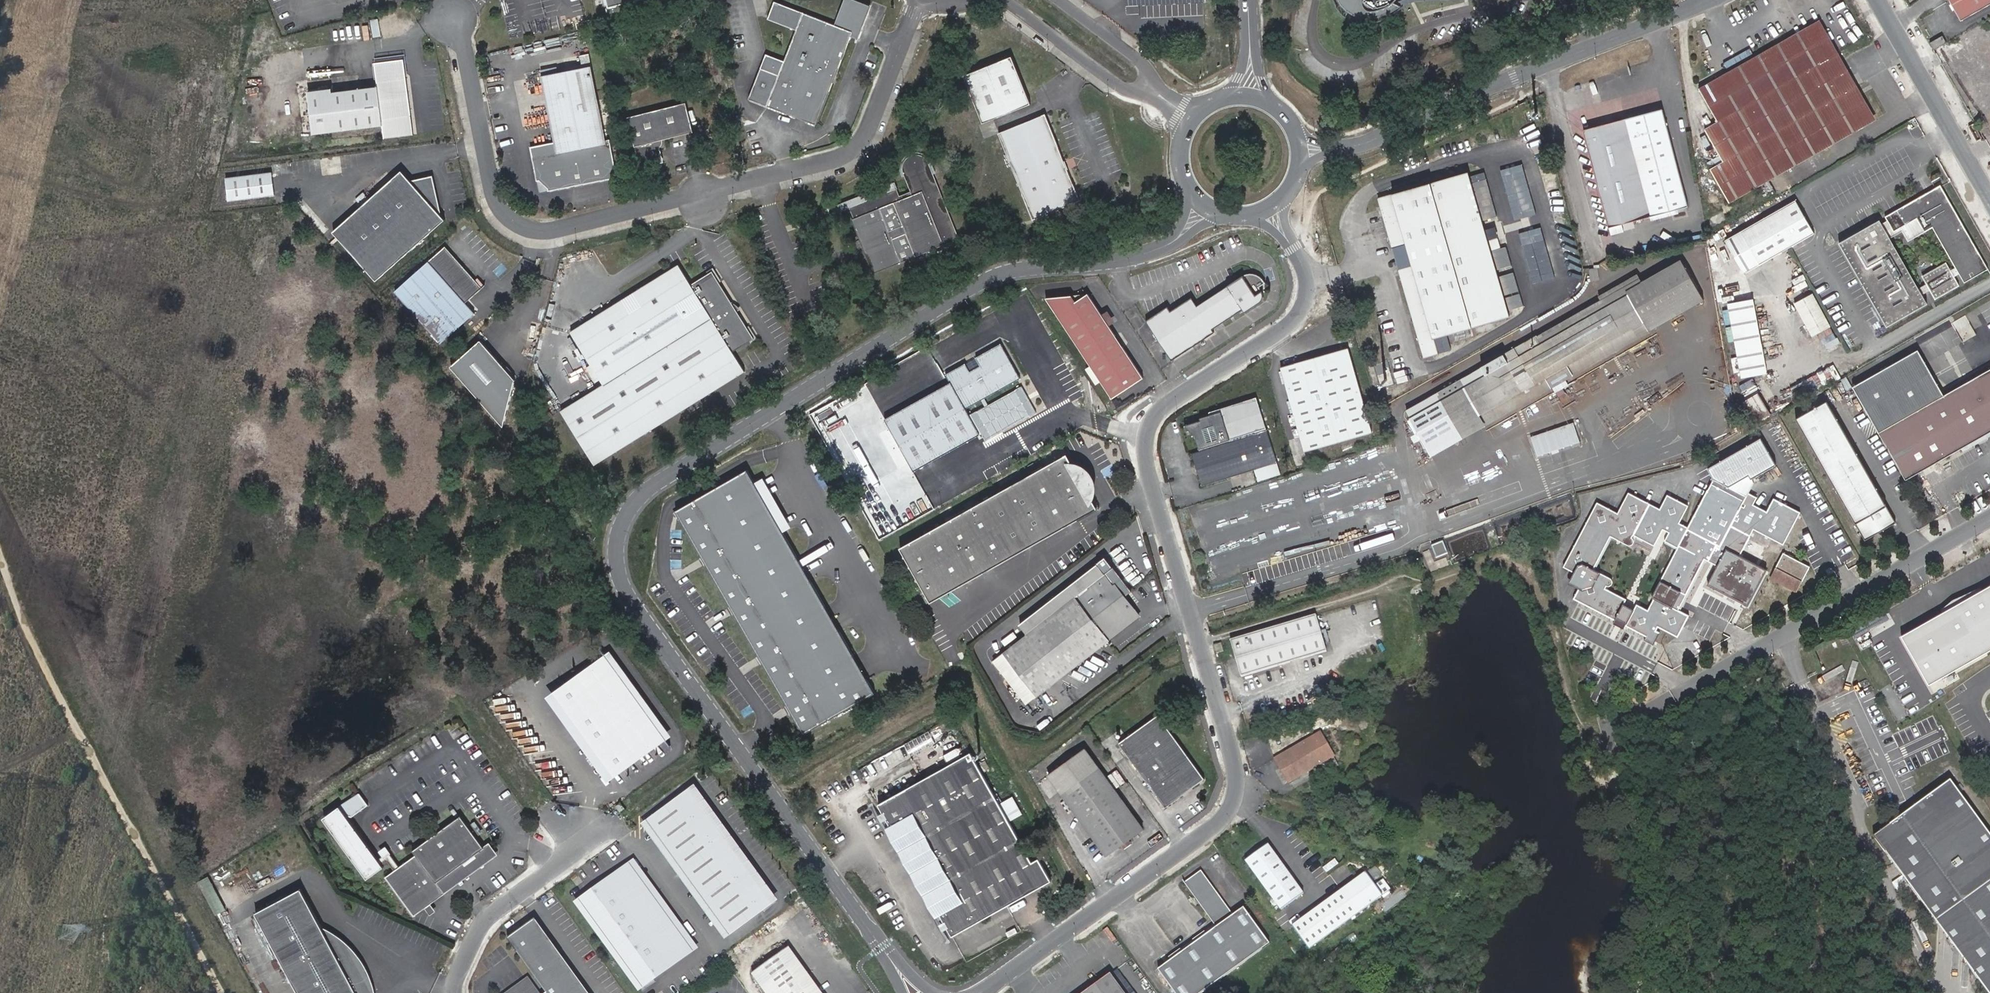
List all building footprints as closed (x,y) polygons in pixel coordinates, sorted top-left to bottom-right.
[(847,0),(846,0),(836,24),(777,0),(769,18),(798,30),(780,74),(761,67),(749,98),(816,124),(851,35),(846,34),(841,26),(842,25),(840,24),(845,18),(851,14),(855,9),(858,4),(847,0)] [(858,4),(855,9),(851,14),(845,18),(840,24),(842,25),(841,26),(846,34),(851,35),(859,39),(873,6),(858,0),(847,0),(858,4)] [(1339,1),(1342,7),(1347,12),(1353,16),(1362,18),(1371,19),(1381,16),(1391,13),(1401,7),(1397,4),(1395,3),(1396,0),(1338,0),(1339,1)] [(1962,19),(1989,4),(1989,0),(1952,0),(1962,19)] [(1765,182),(1766,182),(1874,121),(1817,22),(1699,88),(1718,122),(1705,129),(1724,162),(1711,169),(1713,173),(1756,178),(1765,182)] [(1943,35),(1931,42),(1935,49),(1947,42),(1943,35)] [(1958,54),(1981,100),(1989,95),(1989,38),(1958,54)] [(581,55),(583,67),(592,65),(589,53),(581,55)] [(1011,57),(963,76),(982,124),(1030,105),(1011,57)] [(379,87),(309,96),(314,134),(384,125),(385,138),(414,135),(404,59),(376,63),(379,87)] [(559,72),(542,75),(555,142),(531,146),(537,180),(540,179),(549,188),(549,190),(618,177),(610,139),(607,139),(592,65),(583,67),(559,72)] [(541,70),(542,75),(559,72),(558,67),(541,70)] [(1528,100),(1520,103),(1523,111),(1531,107),(1528,100)] [(661,139),(691,131),(683,101),(625,116),(638,167),(647,165),(646,163),(657,160),(654,149),(657,148),(659,147),(660,146),(661,143),(661,142),(661,139)] [(1541,106),(1530,109),(1533,120),(1544,117),(1541,106)] [(1590,157),(1677,168),(1668,134),(1662,110),(1583,130),(1590,157)] [(999,133),(1023,193),(1021,194),(1032,220),(1079,201),(1066,170),(1067,169),(1065,162),(1063,162),(1044,115),(999,133)] [(1912,128),(1919,125),(1915,118),(1908,122),(1912,128)] [(909,197),(931,251),(959,240),(929,164),(928,162),(926,159),(920,155),(915,155),(912,156),(909,157),(906,159),(904,162),(903,165),(902,169),(902,174),(907,186),(911,184),(915,194),(911,196),(909,197)] [(1677,169),(1590,158),(1609,227),(1687,207),(1677,169)] [(1397,270),(1424,356),(1438,352),(1434,336),(1509,313),(1494,263),(1504,260),(1496,236),(1486,238),(1466,171),(1376,198),(1391,248),(1406,245),(1412,266),(1397,270)] [(413,184),(404,174),(336,235),(379,284),(448,223),(445,219),(435,178),(413,184)] [(1748,178),(1714,174),(1731,202),(1765,182),(1757,179),(1748,178)] [(276,177),(229,183),(232,205),(279,199),(276,177)] [(911,184),(907,186),(911,196),(915,194),(911,184)] [(897,191),(894,185),(850,203),(852,209),(897,191)] [(1903,235),(1917,227),(1945,274),(1947,278),(1953,288),(1987,269),(1938,186),(1884,217),(1887,222),(1880,225),(1885,234),(1898,227),(1903,235)] [(901,200),(897,191),(852,209),(877,272),(902,262),(931,251),(909,197),(901,200)] [(1815,232),(1795,199),(1726,240),(1745,273),(1815,232)] [(850,203),(827,212),(830,218),(850,210),(852,209),(850,203)] [(855,222),(852,223),(861,245),(872,274),(877,272),(852,209),(850,210),(855,222)] [(1871,225),(1843,242),(1891,323),(1925,303),(1920,294),(1918,290),(1885,234),(1880,225),(1873,229),(1871,225)] [(645,250),(659,246),(658,240),(644,243),(645,250)] [(452,246),(397,294),(443,346),(481,313),(472,303),(489,288),(452,246)] [(1683,263),(1629,294),(1466,388),(1412,419),(1433,455),(1487,424),(1650,331),(1706,299),(1683,263)] [(647,285),(673,415),(738,373),(726,326),(711,271),(691,283),(678,265),(647,285)] [(1171,310),(1168,305),(1147,319),(1173,359),(1215,331),(1213,329),(1244,307),(1246,310),(1258,302),(1263,298),(1265,294),(1265,292),(1265,287),(1258,275),(1261,273),(1257,270),(1253,269),(1249,270),(1241,275),(1197,305),(1191,296),(1171,310)] [(712,270),(711,271),(726,326),(738,373),(745,369),(734,351),(755,337),(712,270)] [(1508,292),(1521,289),(1516,271),(1503,274),(1508,292)] [(1936,271),(1922,279),(1926,285),(1918,290),(1920,294),(1928,289),(1933,299),(1948,290),(1942,281),(1947,278),(1945,274),(1940,277),(1936,271)] [(594,465),(673,415),(647,285),(570,333),(603,384),(561,410),(594,465)] [(1816,291),(1797,301),(1815,335),(1834,325),(1816,291)] [(1511,294),(1514,306),(1525,304),(1523,292),(1511,294)] [(1145,379),(1088,293),(1075,302),(1071,296),(1048,300),(1113,400),(1145,379)] [(1731,301),(1744,377),(1771,372),(1758,297),(1731,301)] [(481,340),(450,367),(504,427),(516,380),(481,340)] [(969,363),(949,374),(954,382),(890,419),(919,470),(984,434),(973,414),(970,409),(1023,378),(1003,343),(979,358),(983,365),(973,371),(969,363)] [(1373,432),(1348,348),(1281,369),(1306,452),(1373,432)] [(1989,431),(1989,369),(1944,395),(1919,349),(1854,385),(1906,479),(1989,431)] [(1023,388),(973,414),(987,440),(1037,414),(1023,388)] [(1757,425),(1774,416),(1760,393),(1744,402),(1757,425)] [(1896,522),(1826,401),(1795,419),(1866,539),(1896,522)] [(1266,467),(1247,402),(1210,414),(1211,416),(1201,419),(1202,421),(1192,425),(1200,451),(1192,454),(1202,487),(1266,467)] [(1576,421),(1533,434),(1539,454),(1583,441),(1576,421)] [(1668,495),(1660,509),(1650,503),(1629,494),(1618,516),(1596,505),(1564,570),(1573,575),(1568,586),(1577,590),(1572,599),(1615,620),(1617,617),(1628,622),(1627,624),(1647,635),(1645,639),(1653,643),(1660,631),(1656,629),(1658,625),(1678,635),(1689,614),(1678,609),(1705,558),(1718,564),(1708,584),(1748,604),(1768,569),(1740,555),(1754,529),(1783,544),(1800,511),(1774,498),(1767,510),(1754,504),(1757,497),(1748,493),(1747,495),(1729,486),(1749,475),(1751,478),(1776,464),(1761,438),(1744,447),(1739,450),(1708,468),(1714,478),(1689,527),(1680,522),(1688,505),(1668,495)] [(1060,461),(901,550),(929,600),(1088,511),(1060,461)] [(748,472),(679,512),(806,735),(878,696),(783,533),(793,529),(765,478),(756,484),(748,472)] [(1785,552),(1772,577),(1798,591),(1812,565),(1785,552)] [(1038,627),(1005,653),(1037,694),(1139,616),(1098,563),(1041,605),(1050,617),(1038,627)] [(1928,686),(1989,651),(1989,583),(1897,635),(1928,686)] [(1041,605),(1029,614),(1038,627),(1050,617),(1041,605)] [(1325,651),(1314,615),(1232,641),(1243,676),(1325,651)] [(1224,651),(1221,644),(1215,646),(1217,653),(1224,651)] [(609,660),(560,696),(619,774),(667,738),(609,660)] [(1124,749),(1166,810),(1167,804),(1198,782),(1203,784),(1160,724),(1124,749)] [(1321,763),(1308,741),(1276,759),(1290,781),(1321,763)] [(972,754),(878,806),(890,828),(939,915),(952,938),(1052,883),(1039,860),(1032,863),(1009,822),(1022,815),(1012,798),(1002,804),(996,792),(993,794),(972,754)] [(1143,828),(1100,768),(1062,794),(1106,855),(1121,844),(1126,850),(1131,847),(1126,841),(1143,828)] [(1873,833),(1989,992),(1989,830),(1951,776),(1873,833)] [(1167,804),(1166,810),(1203,784),(1198,782),(1167,804)] [(696,793),(653,824),(733,935),(776,903),(696,793)] [(362,795),(330,819),(370,881),(392,867),(396,872),(402,867),(393,855),(396,854),(391,846),(379,854),(354,818),(372,806),(362,795)] [(441,882),(488,846),(463,814),(416,850),(420,854),(402,867),(396,872),(389,877),(419,916),(449,892),(441,882)] [(939,915),(890,828),(886,830),(935,918),(939,915)] [(493,843),(441,882),(449,892),(502,853),(493,843)] [(1302,894),(1267,845),(1244,861),(1279,910),(1302,894)] [(635,867),(586,902),(647,988),(697,953),(635,867)] [(1158,971),(1173,992),(1199,992),(1269,943),(1243,908),(1233,915),(1201,871),(1184,883),(1217,928),(1158,971)] [(1365,873),(1291,926),(1307,949),(1381,897),(1365,873)] [(211,875),(200,880),(217,913),(228,908),(211,875)] [(299,887),(254,911),(297,992),(373,992),(373,991),(373,990),(373,989),(372,988),(372,987),(372,986),(372,985),(372,984),(371,983),(371,982),(371,981),(371,980),(370,979),(370,978),(370,977),(369,977),(369,976),(369,975),(368,974),(368,973),(367,972),(367,971),(367,970),(366,969),(366,968),(365,968),(365,967),(365,966),(364,965),(364,964),(363,963),(362,962),(361,961),(361,960),(360,959),(360,958),(359,958),(359,957),(358,956),(357,955),(357,954),(356,953),(355,952),(354,951),(353,950),(352,949),(351,948),(350,947),(350,946),(349,946),(348,945),(347,944),(346,943),(345,942),(344,942),(344,941),(343,941),(342,940),(341,939),(340,939),(339,938),(338,937),(337,937),(336,936),(335,936),(334,935),(333,934),(332,934),(331,933),(330,933),(329,933),(328,932),(327,932),(326,931),(325,931),(324,930),(323,930),(322,930),(299,887)] [(538,925),(515,941),(552,992),(587,992),(538,925)] [(764,989),(767,992),(823,992),(800,962),(764,989)] [(1114,974),(1087,992),(1127,992),(1114,974)] [(514,992),(540,992),(531,981),(514,992)]
